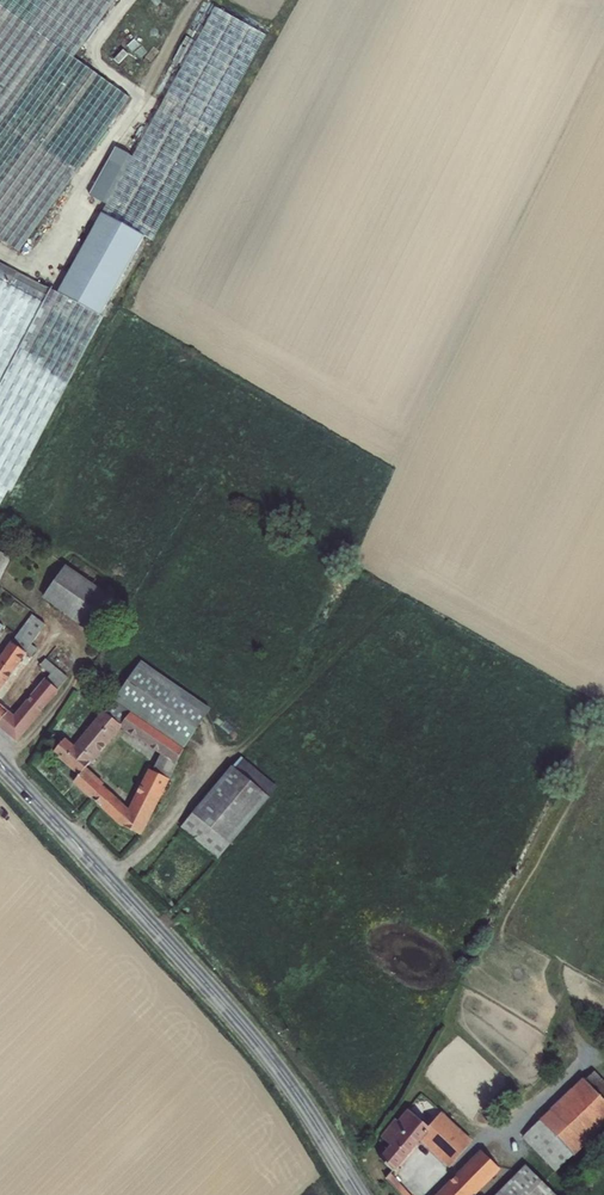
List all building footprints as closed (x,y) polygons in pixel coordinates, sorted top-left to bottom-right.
[(22,248),(132,94),(76,54),(115,0),(0,0),(0,232),(22,248)] [(216,6),(60,290),(102,312),(147,232),(156,237),(267,34),(216,6)] [(40,441),(107,315),(102,312),(60,290),(0,259),(0,501),(33,437),(40,441)] [(13,559),(0,551),(0,581),(13,559)] [(49,593),(49,595),(84,619),(105,588),(71,564),(49,593)] [(120,599),(105,588),(84,619),(98,629),(111,611),(120,599)] [(111,611),(98,629),(108,635),(119,618),(111,611)] [(0,664),(0,693),(29,651),(35,655),(41,647),(35,642),(49,622),(36,612),(0,664)] [(21,737),(73,675),(52,656),(46,662),(58,672),(19,716),(0,700),(0,719),(21,737)] [(146,660),(118,699),(166,732),(190,708),(204,724),(215,708),(146,660)] [(188,747),(166,732),(118,699),(117,698),(79,745),(68,736),(58,749),(83,771),(78,778),(124,821),(144,832),(188,747)] [(188,747),(204,724),(190,708),(166,732),(188,747)] [(282,786),(247,757),(200,812),(235,841),(282,786)] [(200,812),(188,826),(223,855),(235,841),(200,812)] [(588,1075),(544,1118),(577,1152),(603,1126),(603,1092),(588,1075)] [(387,1155),(398,1167),(424,1136),(454,1163),(475,1138),(455,1119),(445,1109),(432,1122),(414,1106),(404,1119),(401,1116),(385,1136),(395,1146),(387,1155)] [(577,1152),(544,1118),(528,1133),(561,1168),(577,1152)] [(486,1148),(441,1194),(473,1194),(504,1164),(486,1148)] [(530,1161),(495,1194),(560,1194),(561,1194),(530,1161)] [(407,1194),(418,1194),(396,1169),(390,1176),(407,1194)]
